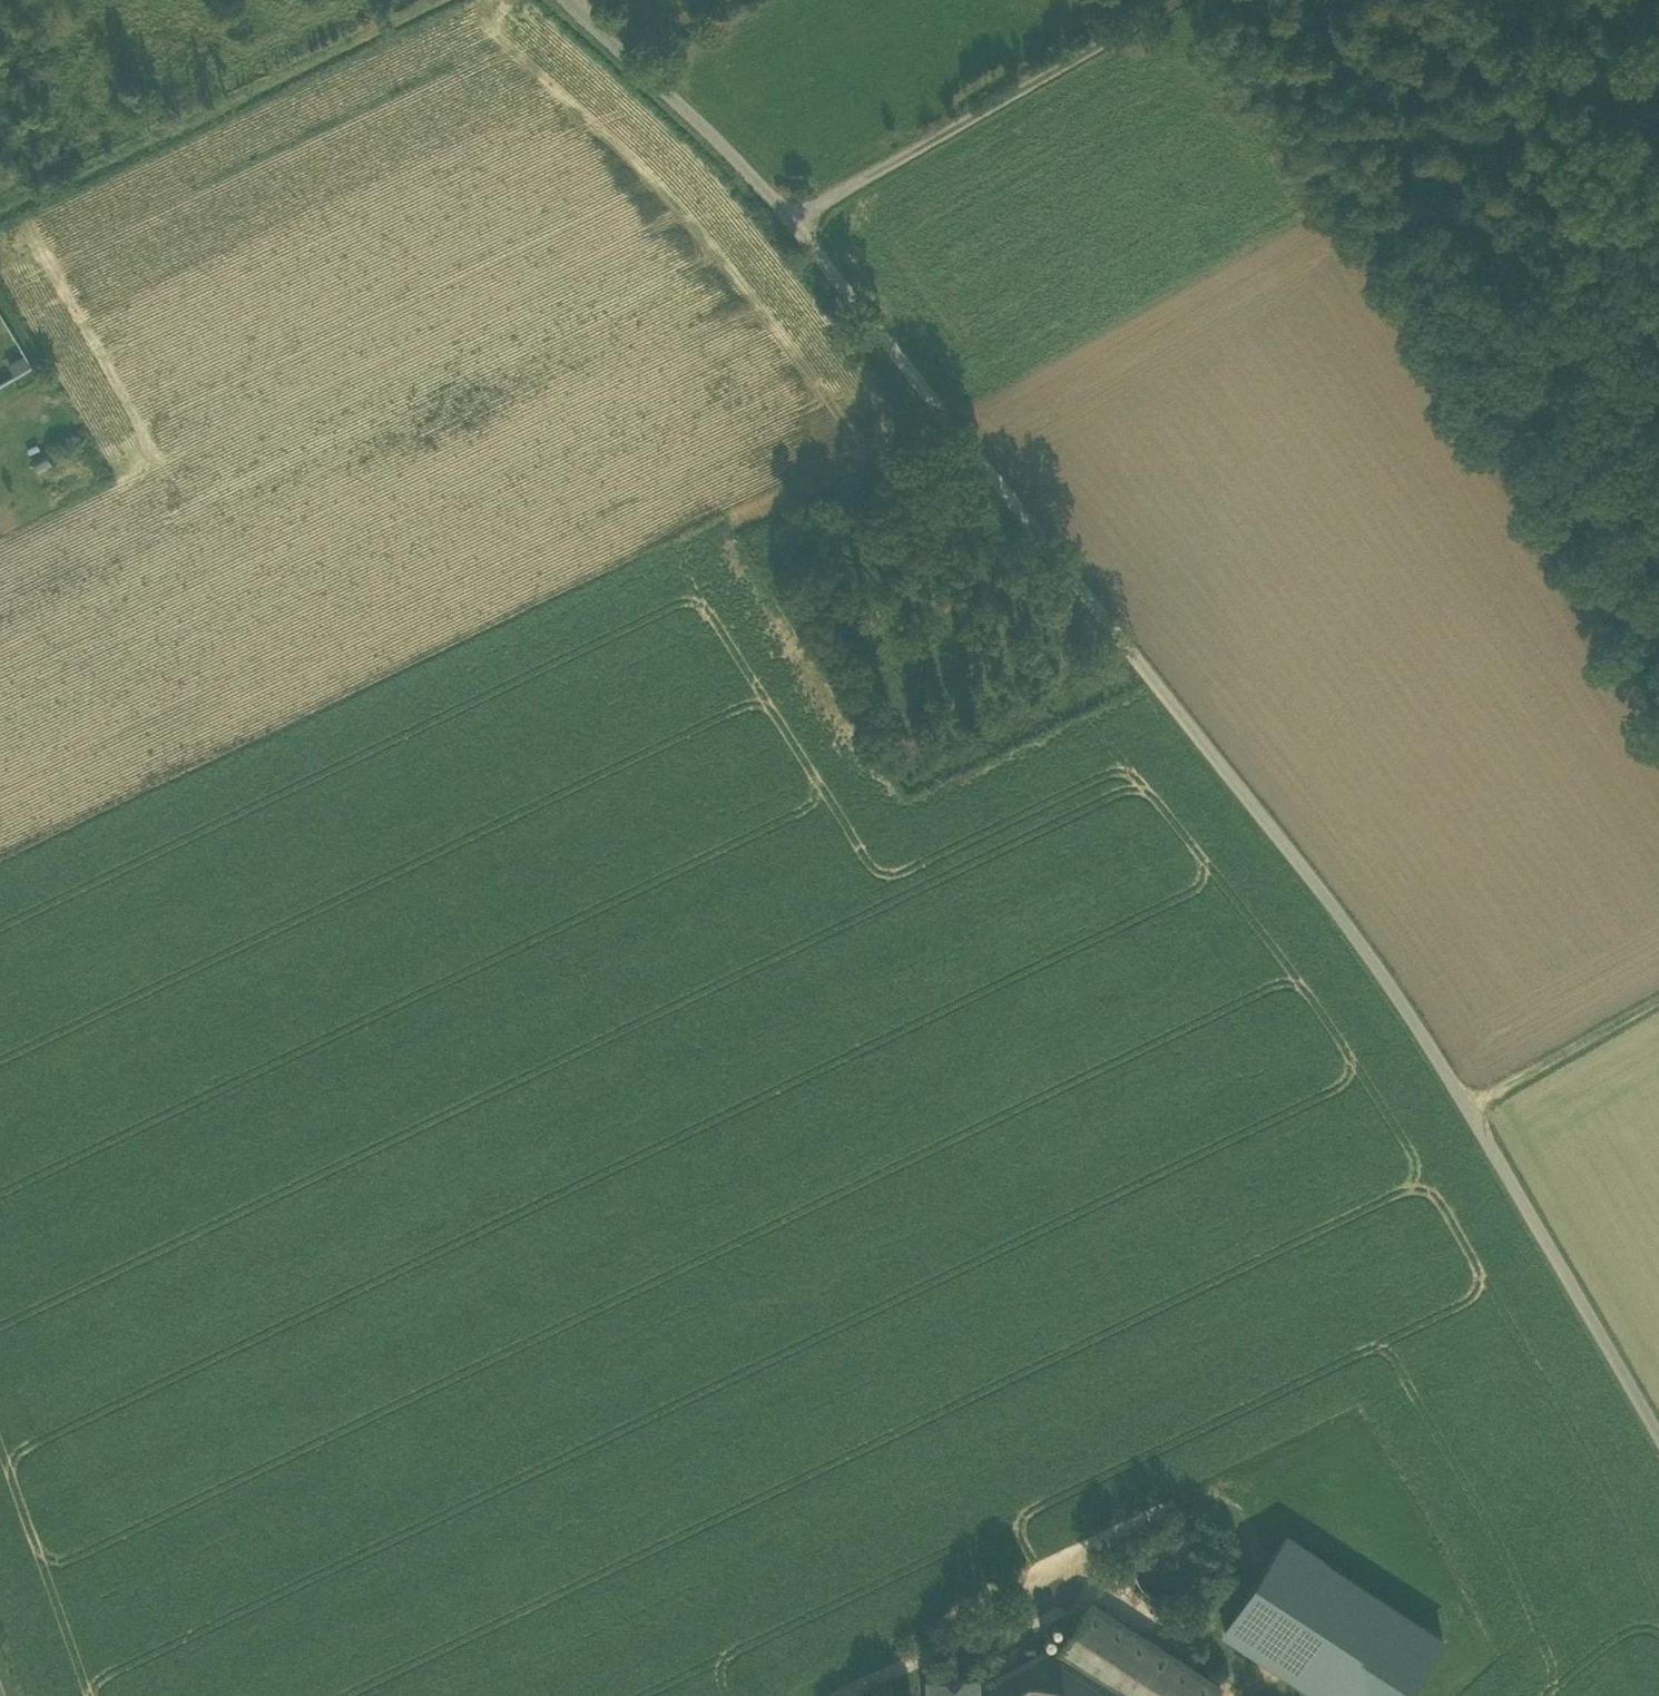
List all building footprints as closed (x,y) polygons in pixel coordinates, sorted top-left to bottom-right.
[(30,367),(23,355),(7,365),(14,377),(30,367)] [(1224,1631),(1323,1695),(1409,1695),(1445,1642),(1285,1537),(1224,1631)] [(1055,1654),(1078,1669),(1120,1695),(1215,1695),(1220,1689),(1088,1603),(1055,1654)] [(1043,1642),(1050,1647),(1061,1629),(1054,1625),(1043,1642)] [(1067,1687),(1078,1669),(1055,1654),(1049,1650),(977,1688),(978,1695),(1050,1695),(1067,1687)] [(1078,1669),(1067,1687),(1050,1695),(1120,1695),(1078,1669)] [(977,1688),(977,1676),(925,1679),(926,1695),(978,1695),(977,1688)]
